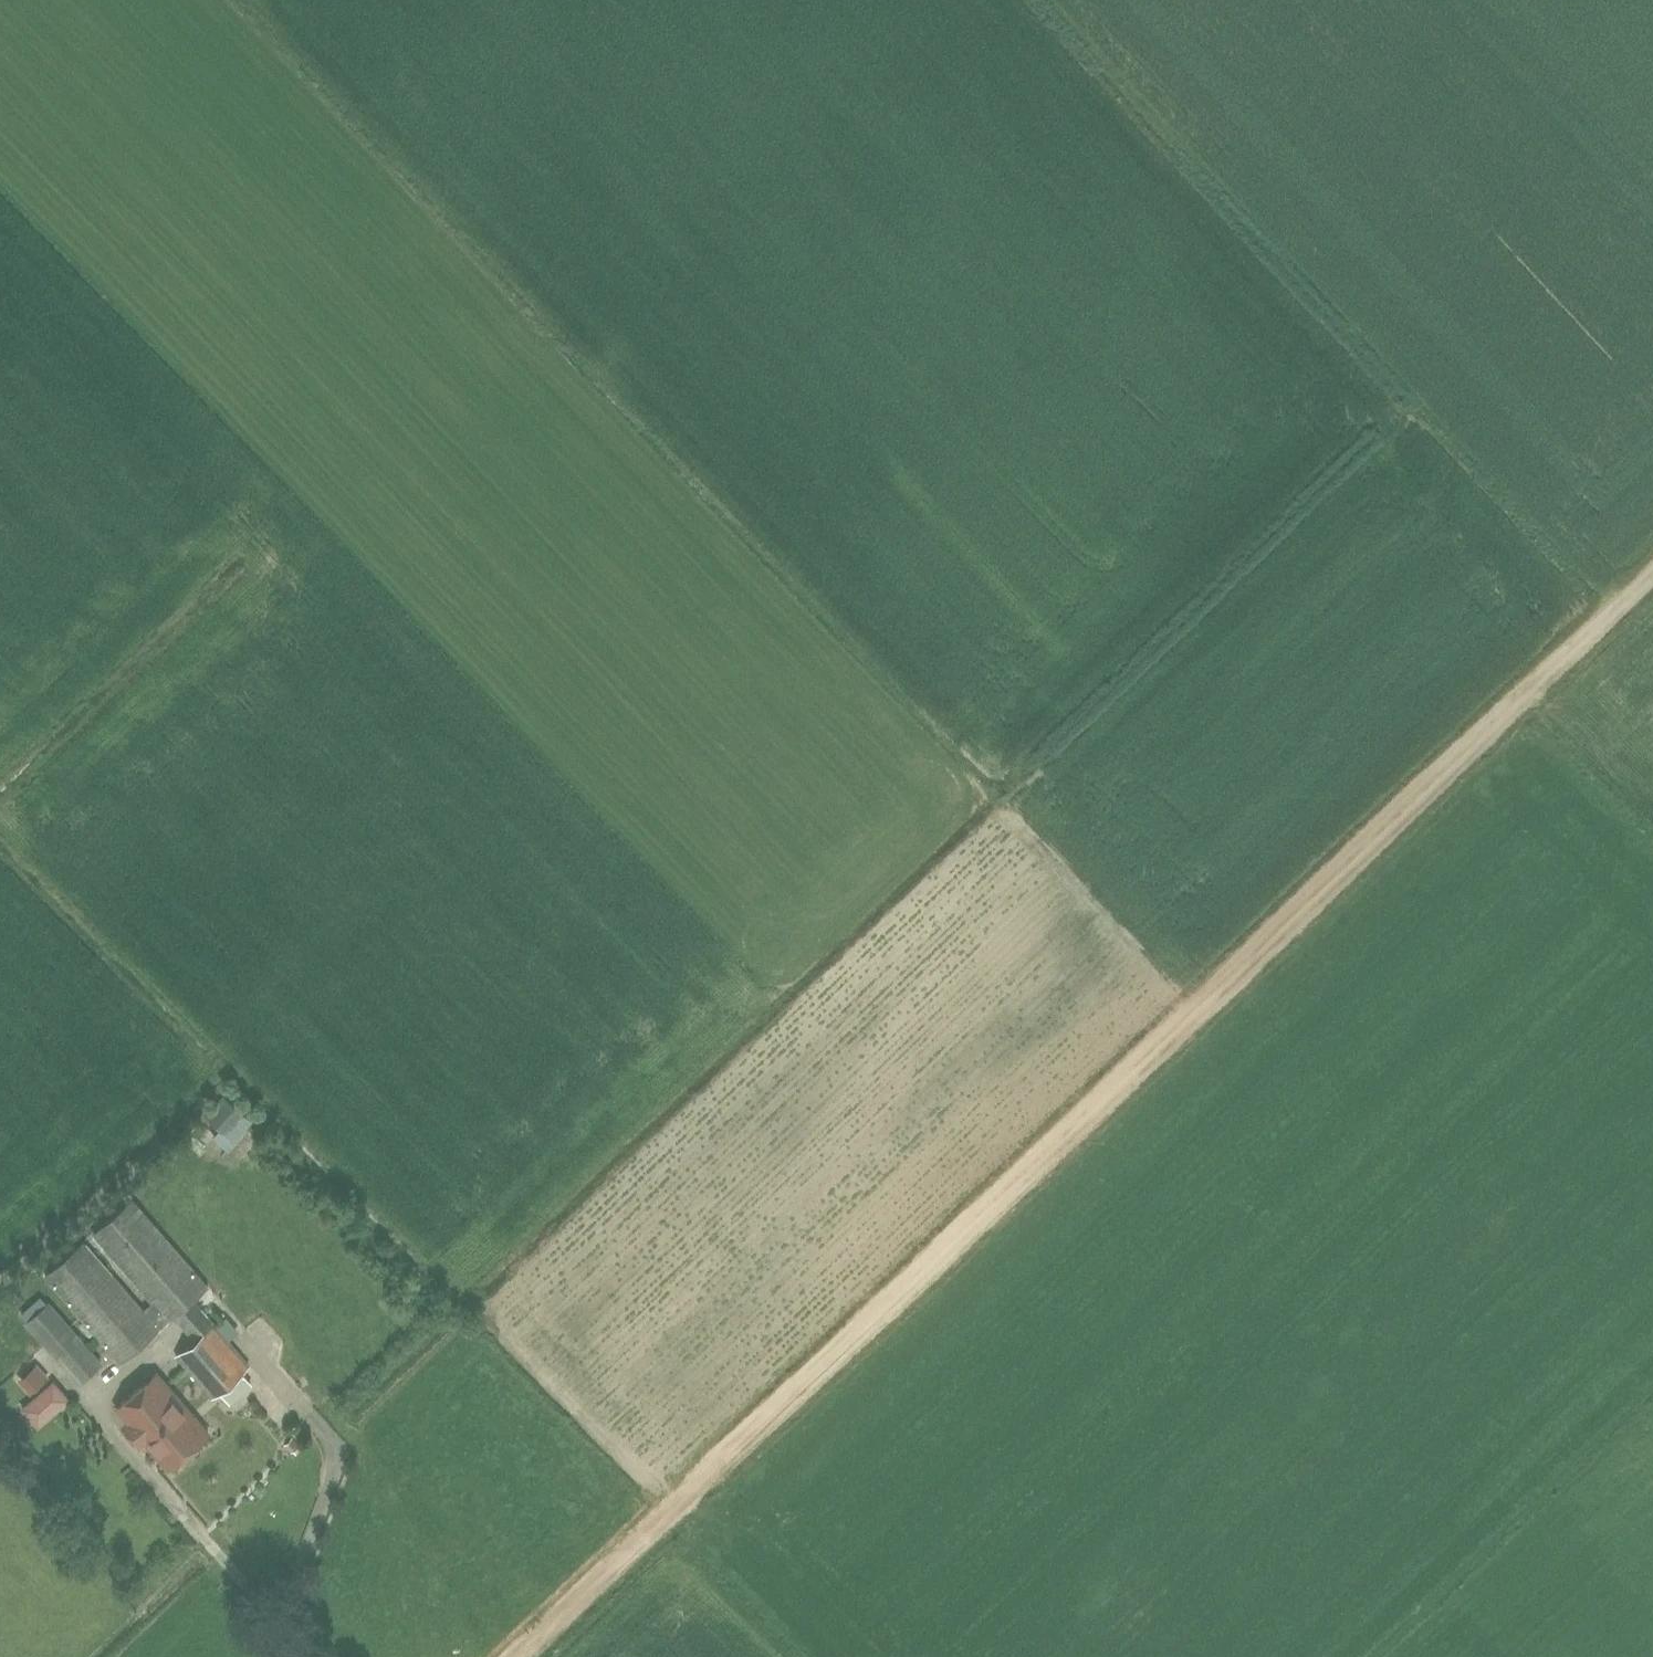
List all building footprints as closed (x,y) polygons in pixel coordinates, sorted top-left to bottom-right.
[(222,1133),(240,1112),(222,1097),(205,1117),(222,1133)] [(132,1200),(93,1234),(152,1301),(142,1310),(83,1242),(44,1276),(120,1362),(158,1329),(156,1326),(166,1317),(168,1320),(207,1286),(132,1200)] [(79,1383),(100,1364),(48,1304),(26,1323),(79,1383)] [(211,1398),(220,1391),(230,1403),(253,1383),(243,1371),(248,1366),(197,1305),(179,1320),(195,1340),(176,1356),(211,1398)] [(173,1444),(172,1443),(172,1439),(174,1438),(158,1419),(165,1413),(154,1401),(169,1389),(156,1373),(115,1408),(128,1422),(123,1426),(139,1446),(144,1441),(157,1457),(173,1444)] [(51,1378),(33,1395),(50,1413),(68,1396),(51,1378)] [(172,1443),(173,1444),(157,1457),(167,1468),(207,1434),(169,1389),(154,1401),(165,1413),(158,1419),(174,1438),(172,1439),(172,1443)]
